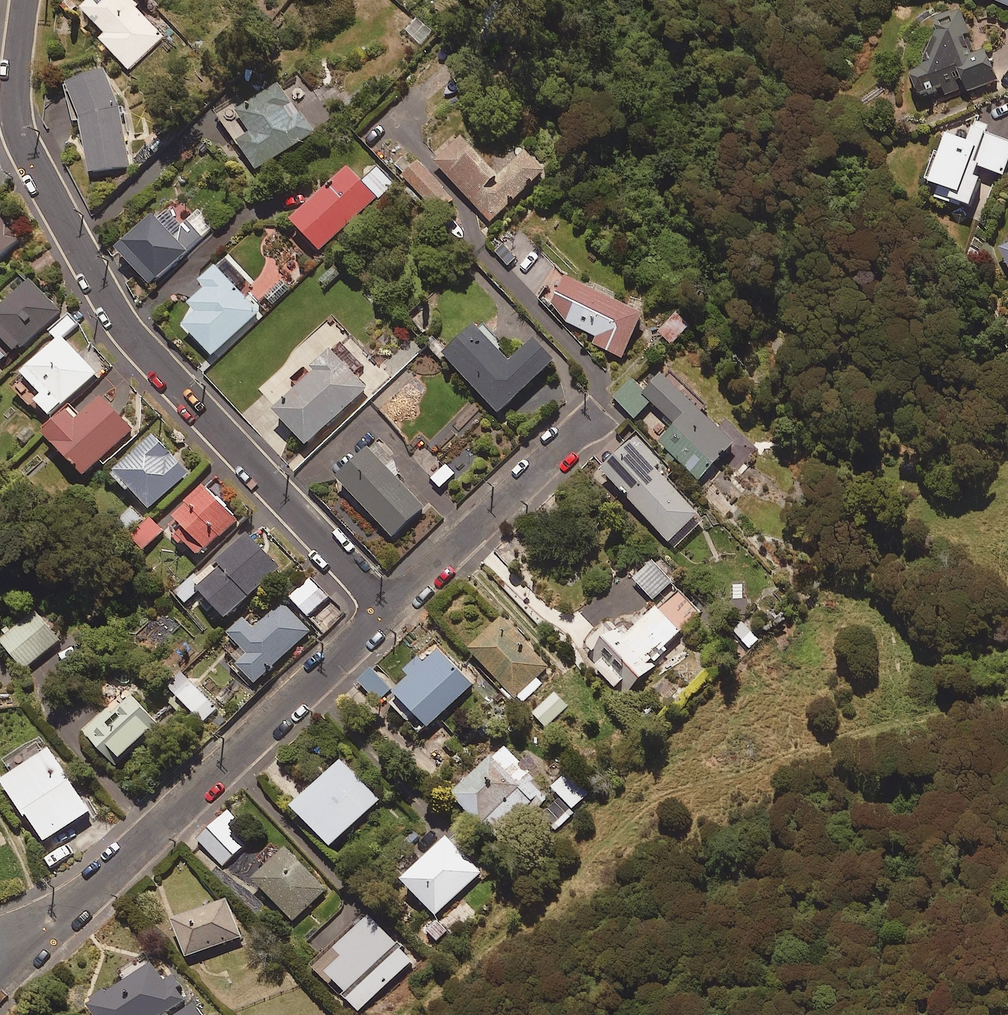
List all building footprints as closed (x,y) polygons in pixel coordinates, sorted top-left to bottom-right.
[(140,11),(142,9),(134,0),(129,0),(101,0),(84,16),(105,38),(101,43),(129,72),(165,38),(140,11)] [(1007,11),(1007,0),(979,0),(1007,11)] [(926,63),(930,64),(925,76),(913,82),(921,101),(942,92),(945,99),(962,91),(973,94),(999,82),(987,54),(973,60),(971,55),(974,51),(973,47),(970,44),(966,44),(964,40),(972,37),(961,13),(937,24),(941,35),(935,51),(931,49),(926,63)] [(128,164),(106,76),(66,86),(88,174),(128,164)] [(313,136),(281,89),(238,117),(252,137),(237,147),(256,174),(313,136)] [(950,142),(946,154),(938,152),(928,184),(935,186),(933,192),(939,194),(936,202),(972,214),(982,184),(978,183),(982,171),(1005,179),(1007,170),(1007,143),(975,132),(970,149),(950,142)] [(497,181),(464,142),(438,164),(490,225),(547,175),(529,154),(497,181)] [(453,198),(419,165),(403,181),(437,214),(453,198)] [(377,202),(350,174),(293,228),(320,256),(377,202)] [(23,243),(9,228),(13,224),(0,211),(0,265),(23,243)] [(182,229),(166,212),(120,255),(151,289),(216,229),(200,212),(182,229)] [(505,244),(495,253),(508,267),(518,258),(505,244)] [(999,255),(1007,269),(1007,250),(999,255)] [(259,316),(218,273),(202,288),(208,294),(191,309),(198,316),(184,329),(213,359),(259,316)] [(290,293),(279,282),(264,296),(275,307),(290,293)] [(568,282),(554,307),(569,326),(596,340),(593,347),(623,362),(644,322),(568,282)] [(17,352),(19,354),(62,311),(34,283),(0,316),(0,335),(0,356),(7,362),(17,352)] [(439,322),(425,308),(412,320),(426,334),(439,322)] [(690,330),(674,315),(658,332),(673,347),(690,330)] [(52,335),(62,345),(27,377),(46,398),(40,404),(53,419),(99,377),(67,342),(83,327),(73,316),(52,335)] [(536,346),(515,366),(502,352),(505,349),(485,326),(447,362),(500,419),(556,367),(536,346)] [(355,380),(366,369),(345,348),(334,358),(332,356),(316,372),(319,375),(276,417),(308,450),(367,392),(355,380)] [(701,416),(707,409),(671,375),(648,399),(654,404),(651,407),(676,431),(660,447),(700,486),(735,449),(701,416)] [(654,404),(648,399),(633,385),(615,403),(636,423),(651,407),(654,404)] [(133,429),(103,398),(79,421),(71,412),(47,435),(86,475),(133,429)] [(192,475),(158,441),(117,480),(133,497),(136,494),(154,512),(192,475)] [(639,441),(603,476),(677,551),(706,524),(658,473),(664,468),(639,441)] [(403,474),(378,448),(340,485),(395,541),(425,512),(395,481),(403,474)] [(447,468),(432,483),(442,492),(456,477),(447,468)] [(179,520),(189,531),(178,542),(184,548),(188,545),(203,560),(240,522),(209,491),(179,520)] [(143,519),(133,510),(118,527),(128,537),(143,519)] [(165,532),(153,521),(135,541),(147,552),(165,532)] [(284,571),(253,539),(224,567),(226,569),(202,592),(231,622),(284,571)] [(672,586),(652,565),(634,583),(654,604),(672,586)] [(332,599),(313,581),(294,601),(313,619),(332,599)] [(203,593),(192,582),(178,595),(188,607),(203,593)] [(645,685),(652,670),(669,655),(665,650),(702,616),(680,592),(625,642),(617,634),(604,646),(612,654),(594,670),(616,694),(622,688),(626,692),(645,685)] [(746,598),(726,599),(726,616),(746,616),(746,598)] [(310,631),(285,605),(260,630),(250,620),(233,637),(252,657),(240,668),(256,685),(310,631)] [(63,644),(42,616),(5,644),(26,672),(63,644)] [(470,655),(521,706),(543,685),(538,680),(550,668),(505,621),(470,655)] [(480,638),(468,626),(458,636),(470,649),(480,638)] [(473,688),(440,655),(390,707),(423,739),(473,688)] [(391,689),(372,671),(359,685),(377,703),(391,689)] [(218,710),(193,683),(170,704),(178,713),(186,705),(203,723),(218,710)] [(568,707),(555,695),(534,717),(547,729),(568,707)] [(161,728),(133,697),(115,713),(108,706),(82,729),(117,768),(161,728)] [(457,799),(496,840),(529,809),(533,813),(550,797),(507,752),(457,799)] [(97,817),(55,755),(7,786),(30,821),(33,819),(51,847),(97,817)] [(307,791),(315,799),(300,814),(336,850),(383,803),(347,767),(334,781),(325,772),(307,791)] [(241,824),(231,813),(201,842),(224,867),(246,847),(233,832),(241,824)] [(475,845),(461,831),(407,884),(440,918),(484,875),(465,855),(475,845)] [(328,893),(292,854),(259,884),(295,923),(328,893)] [(246,940),(233,905),(177,925),(190,960),(246,940)] [(346,1000),(359,1014),(415,963),(379,924),(345,956),(340,950),(317,971),(331,985),(336,981),(350,996),(346,1000)] [(172,1012),(191,1001),(183,989),(172,996),(157,971),(113,997),(110,992),(95,1001),(98,1006),(93,1009),(97,1014),(174,1014),(172,1012)]
